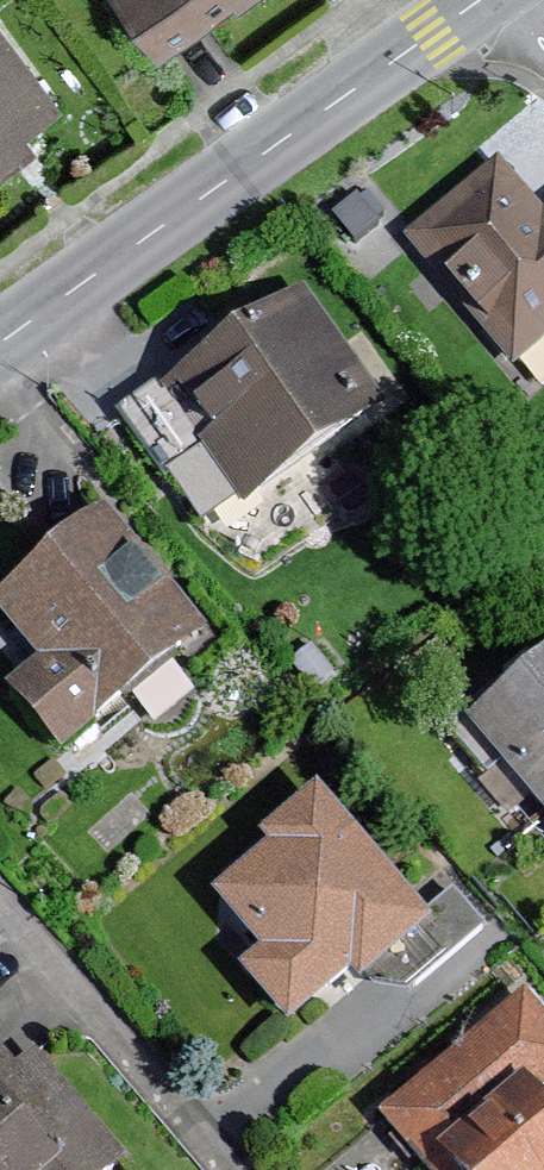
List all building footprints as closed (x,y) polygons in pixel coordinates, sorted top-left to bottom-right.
[(228,0),(115,0),(149,52),(228,0)] [(52,106),(0,35),(0,159),(27,139),(19,130),(52,106)] [(540,214),(493,159),(398,240),(507,367),(543,336),(543,210),(540,214)] [(374,409),(297,298),(166,389),(244,500),(374,409)] [(95,516),(0,597),(0,633),(29,667),(0,692),(0,699),(52,760),(197,636),(95,516)] [(458,737),(543,839),(543,666),(458,737)] [(424,932),(311,797),(252,846),(264,859),(206,907),(252,963),(230,982),(279,1040),(346,984),(352,991),(424,932)] [(421,912),(449,948),(485,920),(456,885),(421,912)] [(516,1000),(373,1127),(411,1169),(543,1169),(543,1120),(528,1102),(543,1088),(543,1032),(516,1000)] [(120,1165),(28,1055),(4,1075),(0,1071),(0,1169),(115,1169),(120,1165)]
